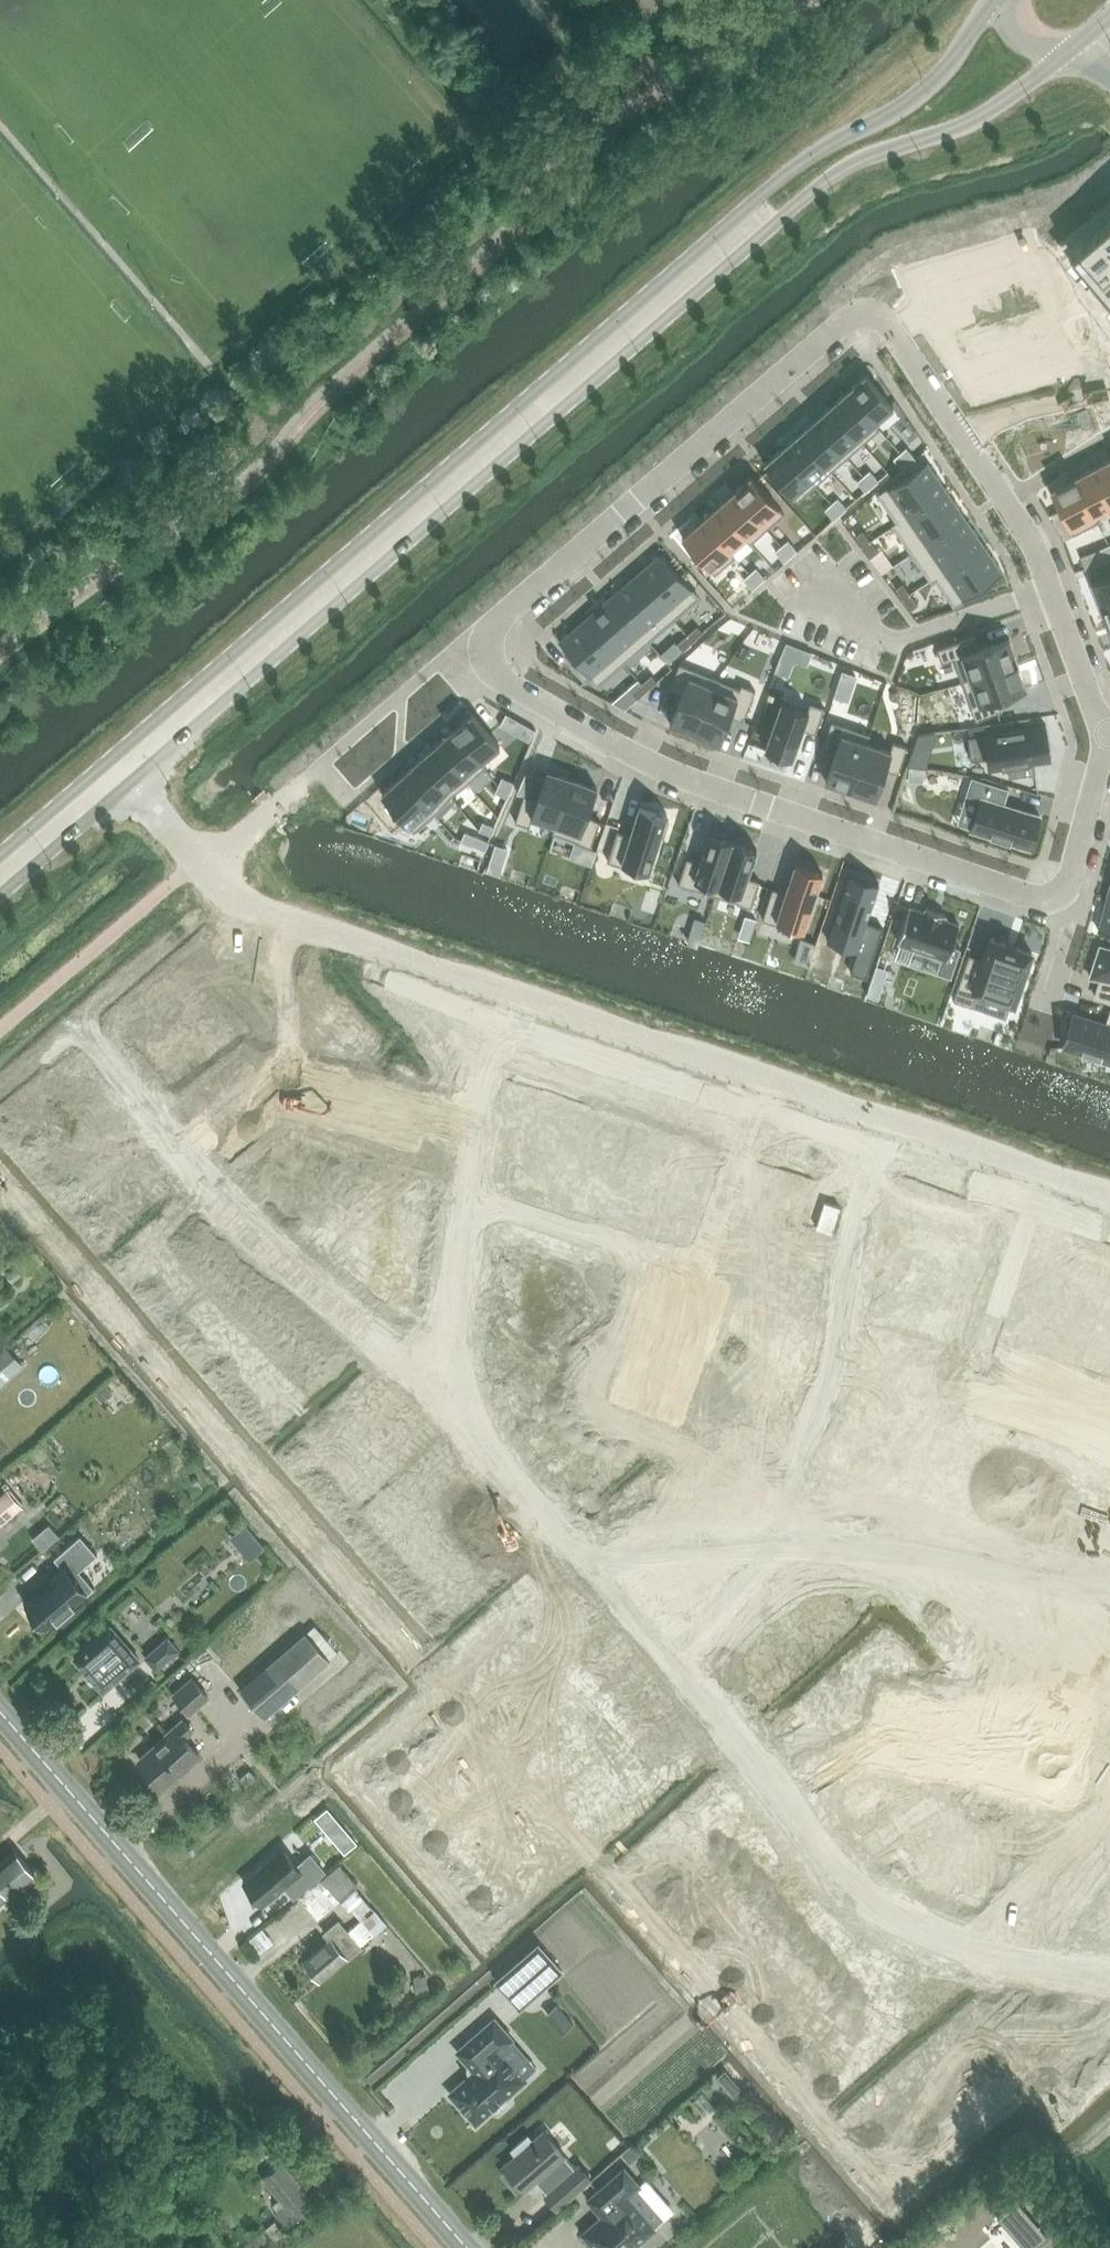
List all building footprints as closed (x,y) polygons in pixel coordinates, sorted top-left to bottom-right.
[(1071,253),(1082,265),(1075,271),(1106,307),(1109,304),(1109,220),(1071,253)] [(866,374),(846,391),(879,428),(880,428),(875,422),(894,406),(866,374)] [(846,391),(831,405),(864,442),(879,428),(846,391)] [(831,405),(814,419),(847,457),(864,442),(831,405)] [(814,419),(798,434),(831,471),(847,457),(814,419)] [(798,434),(783,447),(816,484),(831,471),(798,434)] [(783,447),(765,463),(798,501),(816,484),(783,447)] [(907,448),(900,453),(909,463),(915,457),(907,448)] [(900,453),(894,459),(903,468),(909,463),(900,453)] [(1093,468),(1109,499),(1109,458),(1093,468)] [(927,461),(879,494),(898,521),(893,524),(894,525),(947,489),(927,461)] [(1074,477),(1097,521),(1098,521),(1094,514),(1109,506),(1109,499),(1093,468),(1074,477)] [(870,471),(864,476),(872,486),(879,480),(870,471)] [(751,475),(735,490),(768,528),(784,513),(751,475)] [(864,476),(858,482),(866,491),(872,486),(864,476)] [(1074,477),(1051,490),(1074,534),(1097,521),(1074,477)] [(947,489),(894,525),(913,552),(965,517),(947,489)] [(735,490),(718,505),(751,542),(768,528),(735,490)] [(838,499),(832,504),(840,514),(847,508),(838,499)] [(832,504),(826,510),(834,519),(840,514),(832,504)] [(718,505),(702,519),(734,557),(736,556),(731,550),(745,537),(750,543),(751,542),(718,505)] [(965,517),(913,552),(932,580),(984,544),(965,517)] [(702,519),(682,536),(715,574),(734,557),(702,519)] [(863,530),(856,535),(864,546),(871,540),(863,530)] [(788,540),(782,546),(790,556),(797,550),(788,540)] [(871,540),(864,546),(872,556),(879,551),(871,540)] [(984,544),(932,580),(932,581),(937,578),(955,605),(1003,572),(984,544)] [(1101,548),(1106,560),(1109,559),(1109,546),(1109,545),(1101,548)] [(782,546),(776,551),(784,561),(790,556),(782,546)] [(661,552),(635,574),(673,619),(700,596),(661,552)] [(756,568),(750,573),(758,583),(765,578),(756,568)] [(750,573),(744,579),(752,589),(758,583),(750,573)] [(1091,580),(1101,604),(1109,601),(1109,573),(1091,580)] [(635,574),(610,596),(648,640),(673,619),(635,574)] [(903,583),(895,588),(903,599),(911,593),(903,583)] [(911,593),(903,599),(911,609),(918,604),(911,593)] [(610,596),(585,618),(623,662),(648,640),(610,596)] [(1101,604),(1109,625),(1109,624),(1109,601),(1101,604)] [(585,618),(559,640),(576,660),(572,664),(586,680),(590,676),(597,684),(623,662),(585,618)] [(697,626),(687,635),(693,641),(703,633),(697,626)] [(687,635),(677,643),(683,650),(693,641),(687,635)] [(975,635),(937,648),(942,662),(954,658),(963,682),(1018,662),(1009,637),(980,647),(975,635)] [(1018,662),(963,682),(976,719),(1002,710),(997,697),(1027,687),(1018,662)] [(680,664),(669,689),(682,694),(670,723),(694,733),(717,679),(680,664)] [(652,674),(642,683),(647,689),(657,681),(652,674)] [(717,679),(694,733),(719,743),(731,715),(743,720),(755,690),(742,684),(740,688),(717,679)] [(642,683),(632,692),(637,698),(647,689),(642,683)] [(782,701),(765,748),(792,758),(803,728),(816,733),(825,707),(810,702),(808,710),(782,701)] [(501,724),(515,732),(521,721),(507,713),(501,724)] [(472,714),(454,730),(481,762),(500,746),(472,714)] [(832,721),(822,747),(835,751),(826,781),(851,789),(870,733),(832,721)] [(1045,722),(966,733),(970,757),(986,755),(987,755),(989,766),(1006,763),(1008,774),(1035,770),(1033,759),(1044,758),(1043,746),(1049,745),(1045,722)] [(454,730),(436,746),(469,783),(486,768),(481,762),(454,730)] [(870,733),(851,789),(876,798),(886,768),(899,772),(907,746),(893,741),(890,750),(868,742),(871,734),(870,733)] [(436,746),(418,761),(451,799),(469,783),(436,746)] [(418,761),(401,777),(433,814),(451,799),(418,761)] [(911,766),(909,779),(922,781),(924,768),(911,766)] [(524,795),(515,822),(530,827),(532,818),(555,826),(552,834),(553,835),(572,779),(547,770),(537,800),(524,795)] [(972,776),(966,793),(981,797),(972,826),(971,829),(1029,847),(1040,814),(1004,802),(1009,787),(972,776)] [(401,777),(382,793),(415,831),(433,814),(401,777)] [(502,777),(499,785),(511,790),(514,782),(502,777)] [(572,779),(553,835),(591,848),(600,821),(587,817),(597,787),(572,779)] [(499,785),(495,793),(508,798),(511,790),(499,785)] [(617,830),(608,861),(623,865),(623,863),(649,871),(660,836),(664,837),(669,820),(665,819),(667,813),(640,804),(631,834),(617,830)] [(483,823),(479,831),(491,836),(495,828),(483,823)] [(465,832),(462,840),(473,845),(477,837),(465,832)] [(687,857),(678,883),(715,896),(733,840),(710,832),(700,861),(687,857)] [(477,837),(473,845),(485,850),(489,842),(477,837)] [(733,840),(715,896),(751,908),(760,882),(747,877),(757,848),(733,840)] [(773,889),(763,919),(777,924),(778,922),(804,930),(823,872),(796,863),(786,893),(773,889)] [(849,873),(833,924),(861,934),(856,951),(873,957),(883,926),(867,920),(880,883),(849,873)] [(1098,929),(1109,932),(1109,897),(1107,896),(1098,929)] [(909,907),(898,940),(942,955),(937,972),(951,977),(961,948),(952,945),(959,924),(944,919),(945,914),(926,908),(925,913),(909,907)] [(745,916),(743,924),(753,927),(756,919),(745,916)] [(970,956),(956,1000),(974,1006),(979,992),(1015,1004),(1032,951),(990,938),(982,960),(970,956)] [(1091,976),(1102,979),(1097,996),(1109,1000),(1109,948),(1100,945),(1091,976)] [(876,965),(871,981),(883,985),(888,969),(876,965)] [(1063,1046),(1109,1061),(1109,1010),(1106,1022),(1074,1012),(1063,1046)] [(575,1103),(571,1116),(579,1118),(584,1106),(575,1103)] [(584,1106),(579,1118),(588,1121),(592,1109),(584,1106)] [(624,1119),(620,1132),(628,1135),(632,1122),(624,1119)] [(552,1122),(543,1149),(566,1157),(575,1130),(552,1122)] [(514,1125),(509,1138),(518,1141),(522,1128),(514,1125)] [(509,1138),(505,1150),(514,1153),(518,1141),(509,1138)] [(514,1153),(509,1167),(534,1176),(543,1149),(518,1141),(514,1153)] [(543,1149),(534,1176),(557,1184),(566,1157),(543,1149)] [(664,1150),(652,1186),(694,1200),(706,1164),(664,1150)] [(566,1157),(557,1184),(581,1192),(590,1165),(566,1157)] [(619,1161),(615,1173),(624,1176),(628,1164),(619,1161)] [(590,1165),(581,1192),(606,1200),(615,1173),(590,1165)] [(615,1173),(611,1186),(619,1189),(624,1176),(615,1173)] [(652,1186),(640,1221),(682,1235),(694,1200),(652,1186)] [(545,1193),(541,1205),(549,1208),(553,1195),(545,1193)] [(553,1195),(549,1208),(558,1211),(562,1198),(553,1195)] [(825,1201),(817,1226),(832,1231),(840,1206),(825,1201)] [(594,1209),(589,1221),(598,1224),(602,1212),(594,1209)] [(931,1220),(928,1229),(940,1233),(943,1224),(931,1220)] [(914,1224),(905,1249),(932,1258),(940,1233),(928,1229),(914,1224)] [(943,1224),(940,1233),(953,1237),(956,1229),(943,1224)] [(940,1233),(932,1258),(959,1267),(967,1242),(953,1237),(940,1233)] [(519,1238),(511,1262),(553,1276),(561,1252),(573,1256),(577,1244),(557,1237),(552,1249),(519,1238)] [(905,1249),(897,1273),(924,1281),(932,1258),(905,1249)] [(752,1252),(748,1265),(757,1268),(761,1255),(752,1252)] [(874,1258),(873,1267),(886,1269),(888,1260),(874,1258)] [(932,1258),(924,1281),(951,1290),(959,1267),(932,1258)] [(511,1262),(503,1286),(536,1297),(532,1310),(553,1317),(557,1304),(545,1300),(553,1276),(511,1262)] [(775,1265),(770,1288),(809,1296),(814,1273),(775,1265)] [(873,1267),(872,1275),(885,1277),(886,1269),(873,1267)] [(897,1273),(889,1297),(916,1305),(924,1281),(897,1273)] [(924,1281),(916,1305),(943,1314),(951,1290),(924,1281)] [(970,1287),(967,1296),(980,1300),(983,1292),(970,1287)] [(770,1288),(765,1311),(804,1319),(809,1296),(770,1288)] [(738,1296),(734,1309),(742,1311),(746,1299),(738,1296)] [(967,1296),(964,1304),(977,1308),(980,1300),(967,1296)] [(889,1297),(881,1321),(895,1326),(908,1330),(916,1305),(889,1297)] [(916,1305),(908,1330),(920,1334),(934,1339),(943,1314),(916,1305)] [(734,1309),(730,1321),(738,1324),(742,1311),(734,1309)] [(1094,1348),(1109,1353),(1109,1349),(1109,1323),(1103,1321),(1094,1348)] [(763,1322),(758,1345),(796,1353),(801,1330),(763,1322)] [(533,1338),(498,1337),(497,1363),(541,1363),(542,1338),(555,1338),(555,1324),(533,1324),(533,1338)] [(895,1326),(893,1334),(905,1338),(908,1330),(895,1326)] [(908,1330),(905,1338),(918,1343),(920,1334),(908,1330)] [(875,1340),(864,1371),(909,1386),(919,1355),(875,1340)] [(722,1345),(718,1358),(726,1360),(730,1348),(722,1345)] [(758,1345),(753,1367),(792,1375),(796,1353),(758,1345)] [(0,1351),(0,1384),(22,1364),(6,1346),(0,1351)] [(718,1358),(714,1370),(722,1373),(726,1360),(718,1358)] [(541,1363),(497,1363),(497,1388),(533,1388),(532,1401),(554,1401),(555,1388),(541,1388),(541,1363)] [(753,1367),(748,1389),(787,1397),(792,1375),(753,1367)] [(864,1371),(854,1402),(898,1417),(909,1386),(864,1371)] [(941,1383),(937,1395),(945,1398),(949,1386),(941,1383)] [(105,1387),(96,1395),(99,1398),(103,1403),(112,1395),(108,1390),(105,1387)] [(748,1389),(743,1411),(782,1420),(787,1397),(748,1389)] [(854,1402),(843,1434),(887,1449),(898,1417),(854,1402)] [(702,1406),(698,1419),(706,1421),(710,1409),(702,1406)] [(924,1412),(920,1425),(928,1428),(933,1415),(924,1412)] [(648,1414),(645,1422),(658,1427),(661,1418),(648,1414)] [(661,1418),(658,1427),(670,1431),(673,1422),(661,1418)] [(938,1422),(933,1434),(942,1437),(946,1425),(938,1422)] [(694,1425),(693,1433),(705,1436),(707,1427),(694,1425)] [(920,1425),(916,1438),(924,1440),(928,1428),(920,1425)] [(595,1428),(541,1429),(541,1464),(595,1463),(595,1428)] [(760,1433),(758,1442),(771,1445),(773,1436),(760,1433)] [(1025,1451),(1021,1464),(1030,1467),(1034,1454),(1025,1451)] [(1034,1454),(1030,1467),(1038,1470),(1042,1457),(1034,1454)] [(660,1461),(627,1463),(629,1509),(662,1508),(660,1461)] [(903,1476),(899,1488),(907,1491),(911,1478),(903,1476)] [(899,1488),(895,1501),(903,1504),(907,1491),(899,1488)] [(23,1506),(8,1489),(0,1496),(0,1526),(23,1506)] [(1039,1505),(1030,1548),(1066,1556),(1075,1513),(1039,1505)] [(1066,1556),(1103,1564),(1109,1531),(1109,1520),(1075,1513),(1066,1556)] [(98,1554),(80,1534),(54,1557),(63,1568),(51,1579),(54,1581),(42,1592),(39,1588),(25,1600),(24,1601),(48,1629),(95,1587),(80,1570),(98,1554)] [(254,1537),(244,1546),(253,1557),(263,1548),(254,1537)] [(565,1615),(524,1651),(547,1677),(588,1642),(565,1615)] [(785,1616),(775,1624),(780,1631),(791,1623),(785,1616)] [(791,1623),(780,1631),(785,1638),(796,1630),(791,1623)] [(140,1660),(111,1627),(75,1658),(104,1692),(140,1660)] [(241,1691),(265,1718),(332,1661),(309,1634),(241,1691)] [(147,1657),(157,1669),(179,1650),(169,1638),(147,1657)] [(767,1641),(730,1669),(744,1687),(780,1659),(767,1641)] [(817,1648),(806,1656),(812,1663),(822,1655),(817,1648)] [(822,1655),(812,1663),(817,1670),(828,1662),(822,1655)] [(780,1659),(744,1687),(757,1705),(794,1677),(780,1659)] [(584,1686),(568,1700),(577,1710),(587,1702),(603,1720),(636,1691),(620,1672),(593,1696),(584,1686)] [(176,1693),(192,1712),(210,1697),(194,1678),(176,1693)] [(838,1680),(836,1689),(849,1691),(851,1683),(838,1680)] [(636,1691),(603,1720),(620,1739),(610,1748),(618,1758),(635,1744),(626,1734),(653,1710),(636,1691)] [(808,1695),(771,1723),(785,1741),(821,1713),(808,1695)] [(821,1713),(785,1741),(799,1760),(817,1746),(826,1757),(849,1740),(840,1728),(836,1732),(821,1713)] [(140,1758),(145,1765),(144,1765),(157,1781),(158,1780),(164,1787),(181,1773),(180,1771),(186,1765),(188,1767),(200,1756),(185,1738),(193,1731),(183,1720),(167,1733),(168,1734),(140,1758)] [(637,1758),(621,1772),(629,1782),(639,1773),(656,1792),(689,1763),(672,1744),(646,1768),(637,1758)] [(689,1763),(656,1792),(672,1811),(662,1820),(671,1830),(688,1815),(679,1805),(706,1782),(689,1763)] [(250,1770),(240,1779),(246,1786),(256,1777),(250,1770)] [(854,1774),(843,1782),(848,1789),(859,1781),(854,1774)] [(867,1781),(838,1817),(858,1833),(886,1796),(867,1781)] [(912,1783),(910,1796),(918,1798),(921,1785),(912,1783)] [(936,1788),(933,1801),(942,1803),(945,1790),(936,1788)] [(945,1790),(942,1803),(951,1805),(953,1792),(945,1790)] [(886,1796),(858,1833),(876,1847),(904,1810),(886,1796)] [(973,1796),(970,1809),(979,1810),(981,1798),(973,1796)] [(981,1798),(979,1810),(987,1812),(990,1799),(981,1798)] [(723,1808),(687,1840),(711,1868),(747,1836),(723,1808)] [(904,1810),(876,1847),(893,1861),(922,1824),(904,1810)] [(339,1822),(328,1831),(345,1851),(356,1841),(339,1822)] [(922,1824),(893,1861),(911,1874),(940,1838),(922,1824)] [(747,1836),(711,1868),(735,1896),(772,1864),(747,1836)] [(940,1838),(911,1874),(929,1888),(957,1852),(940,1838)] [(282,1848),(243,1881),(263,1905),(285,1886),(294,1896),(325,1870),(311,1854),(297,1865),(282,1848)] [(0,1863),(0,1904),(35,1874),(15,1850),(0,1863)] [(957,1852),(929,1888),(948,1904),(977,1867),(957,1852)] [(328,1886),(305,1905),(317,1919),(339,1899),(340,1900),(358,1884),(339,1863),(322,1879),(328,1886)] [(1028,1877),(1018,1924),(1044,1930),(1050,1905),(1064,1908),(1070,1880),(1055,1877),(1054,1882),(1028,1877)] [(1073,1910),(1087,1913),(1082,1937),(1108,1943),(1109,1933),(1109,1894),(1092,1890),(1093,1885),(1079,1882),(1073,1910)] [(787,1888),(750,1920),(775,1948),(811,1916),(787,1888)] [(811,1916),(775,1948),(799,1976),(836,1944),(811,1916)] [(325,1932),(331,1939),(304,1962),(321,1980),(360,1946),(338,1921),(325,1932)] [(563,1972),(540,1946),(498,1982),(522,2008),(563,1972)] [(426,1976),(413,1978),(415,1995),(428,1993),(426,1976)] [(558,2004),(548,2012),(564,2031),(574,2023),(558,2004)] [(514,2039),(495,2019),(458,2051),(476,2071),(451,2093),(478,2123),(492,2110),(499,2112),(509,2103),(508,2097),(527,2080),(501,2050),(514,2039)] [(725,2069),(715,2077),(723,2086),(733,2078),(725,2069)] [(508,2170),(503,2174),(517,2191),(522,2186),(526,2190),(540,2178),(566,2155),(544,2131),(533,2140),(529,2135),(512,2150),(517,2155),(504,2166),(508,2170)] [(635,2149),(625,2159),(630,2165),(641,2155),(635,2149)] [(566,2155),(540,2178),(550,2189),(545,2194),(558,2209),(592,2179),(579,2164),(576,2167),(566,2155)] [(281,2161),(262,2176),(285,2204),(274,2213),(286,2227),(297,2219),(300,2216),(315,2204),(281,2161)] [(578,2233),(591,2247),(636,2247),(636,2245),(656,2228),(654,2227),(661,2221),(664,2219),(673,2211),(646,2180),(640,2184),(623,2165),(584,2199),(599,2216),(578,2233)] [(999,2215),(1029,2247),(1035,2247),(1050,2234),(1018,2198),(999,2215)]
